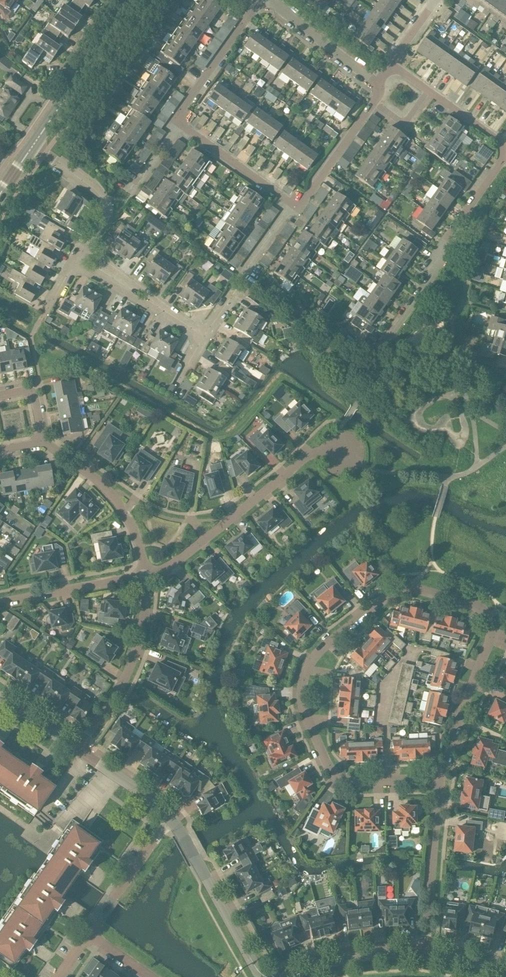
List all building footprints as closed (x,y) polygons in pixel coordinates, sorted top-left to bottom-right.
[(16,3),(12,0),(0,0),(0,13),(1,13),(3,18),(9,19),(13,13),(12,13),(10,11),(16,3)] [(71,3),(82,9),(85,5),(89,7),(94,0),(73,0),(71,3)] [(215,17),(221,8),(210,0),(198,0),(196,3),(215,17)] [(319,0),(309,0),(306,3),(320,13),(321,14),(327,6),(319,0)] [(390,0),(380,0),(378,4),(397,17),(398,16),(393,12),(397,7),(402,10),(403,9),(390,0)] [(403,9),(404,7),(399,4),(402,0),(390,0),(403,9)] [(484,0),(473,0),(476,2),(473,5),(478,8),(481,5),(480,5),(484,0)] [(490,12),(499,0),(484,0),(480,5),(481,5),(486,9),(483,12),(488,16),(491,12),(490,12)] [(500,19),(505,10),(505,0),(499,0),(490,12),(491,12),(495,16),(493,19),(498,22),(500,19)] [(82,9),(71,3),(68,8),(64,5),(57,15),(75,27),(82,17),(78,14),(82,9)] [(215,17),(196,3),(190,11),(209,25),(215,17)] [(372,12),(391,26),(392,24),(387,20),(391,15),(396,19),(397,17),(378,4),(372,12)] [(441,18),(446,22),(450,17),(453,12),(448,8),(441,18)] [(209,25),(190,11),(184,20),(203,33),(209,25)] [(366,20),(385,34),(386,32),(381,29),(385,24),(390,27),(391,26),(372,12),(366,20)] [(75,27),(57,15),(50,25),(48,24),(44,29),(57,37),(61,33),(68,38),(75,27)] [(178,28),(197,41),(203,33),(184,20),(178,28)] [(360,28),(379,42),(380,40),(376,37),(379,32),(384,35),(385,34),(366,20),(360,28)] [(492,20),(488,25),(493,28),(497,23),(492,20)] [(191,50),(197,41),(178,28),(172,36),(191,50)] [(360,28),(354,37),(367,47),(367,48),(372,52),(374,49),(370,45),(373,40),(378,44),(379,42),(360,28)] [(57,37),(44,29),(41,34),(42,36),(35,45),(35,46),(53,58),(61,47),(54,42),(57,37)] [(418,51),(428,58),(440,41),(440,40),(435,37),(437,34),(432,30),(418,51)] [(253,53),(267,33),(265,32),(262,37),(255,32),(245,46),(253,53)] [(267,33),(253,53),(262,59),(275,39),(274,38),(270,43),(265,40),(269,35),(267,33)] [(440,40),(440,41),(428,58),(438,65),(450,48),(449,47),(444,44),(449,37),(445,34),(443,38),(442,37),(440,40)] [(191,50),(172,36),(166,44),(186,58),(191,50)] [(275,39),(262,59),(270,65),(284,45),(282,44),(279,49),(274,45),(277,41),(275,39)] [(53,58),(35,46),(35,45),(34,44),(22,61),(32,68),(40,57),(50,63),(53,58)] [(139,44),(133,51),(139,56),(144,48),(139,44)] [(186,58),(166,44),(161,52),(156,49),(153,54),(161,60),(173,69),(177,64),(180,66),(186,58)] [(449,47),(450,48),(438,65),(447,72),(460,55),(459,54),(454,51),(456,47),(451,44),(449,47)] [(270,65),(279,71),(289,57),(290,58),(294,53),(290,50),(287,55),(282,51),(285,47),(284,45),(270,65)] [(482,61),(489,50),(481,45),(474,55),(482,61)] [(459,54),(460,55),(447,72),(457,79),(469,61),(464,58),(466,54),(461,51),(459,54)] [(5,64),(9,59),(0,53),(0,61),(5,64)] [(469,61),(457,79),(467,86),(480,69),(474,65),(476,61),(471,58),(469,61)] [(173,69),(161,60),(159,62),(155,59),(147,70),(152,73),(151,74),(170,88),(177,79),(170,74),(173,69)] [(282,73),(291,79),(304,60),(303,59),(299,64),(292,59),(282,73)] [(304,60),(291,79),(299,85),(313,66),(311,65),(307,70),(302,66),(306,61),(304,60)] [(313,66),(299,85),(308,91),(318,77),(319,78),(323,73),(319,71),(316,75),(311,72),(314,67),(313,66)] [(472,86),(482,93),(494,76),(489,72),(491,69),(487,66),(472,86)] [(494,76),(482,93),(492,100),(504,83),(499,79),(501,76),(496,73),(494,76)] [(170,88),(151,74),(145,82),(165,96),(170,88)] [(6,118),(19,99),(16,97),(20,92),(21,93),(26,86),(12,76),(3,88),(5,89),(1,95),(3,96),(0,100),(0,114),(6,118)] [(311,94),(320,100),(333,81),(331,79),(328,84),(321,79),(311,94)] [(504,83),(492,100),(502,107),(505,101),(505,80),(504,83)] [(333,81),(320,100),(328,106),(342,87),(339,85),(336,90),(331,86),(335,82),(333,81)] [(165,96),(145,82),(139,90),(159,104),(165,96)] [(210,100),(215,103),(217,105),(227,90),(218,84),(208,98),(207,97),(203,102),(206,105),(210,100)] [(260,97),(265,89),(259,85),(254,93),(260,97)] [(342,87),(328,106),(336,112),(350,93),(348,91),(345,96),(340,92),(343,88),(342,87)] [(159,104),(139,90),(134,98),(153,112),(159,104)] [(227,90),(217,105),(215,103),(211,108),(215,111),(218,106),(223,109),(225,110),(235,96),(227,90)] [(265,96),(274,102),(278,96),(270,90),(265,96)] [(350,93),(336,112),(345,118),(355,104),(356,105),(360,99),(356,97),(353,102),(348,98),(351,94),(350,93)] [(235,96),(225,110),(223,109),(220,114),(223,117),(227,112),(232,115),(233,116),(243,102),(235,96)] [(153,112),(134,98),(128,106),(132,109),(132,110),(151,123),(152,122),(148,120),(153,112)] [(243,102),(233,116),(232,115),(228,120),(231,123),(235,118),(242,123),(252,108),(243,102)] [(249,124),(254,128),(255,129),(266,114),(257,108),(247,122),(246,121),(242,126),(245,128),(245,129),(249,124)] [(151,123),(132,110),(126,118),(145,132),(151,123)] [(254,128),(250,132),(254,135),(257,130),(262,134),(264,135),(274,120),(266,114),(255,129),(254,128)] [(441,128),(462,142),(466,136),(461,132),(464,128),(449,117),(441,128)] [(145,132),(126,118),(120,126),(139,140),(145,132)] [(264,135),(262,134),(259,138),(262,141),(265,136),(272,141),(283,127),(274,120),(264,135)] [(218,126),(219,123),(211,121),(208,130),(221,136),(224,129),(218,126)] [(322,129),(336,137),(339,132),(325,124),(322,129)] [(139,140),(120,126),(115,134),(134,148),(139,140)] [(238,128),(234,133),(239,136),(245,128),(242,126),(238,128)] [(403,149),(410,140),(390,126),(384,135),(403,149)] [(158,127),(156,130),(164,136),(166,132),(158,127),(158,128),(158,127)] [(434,138),(449,148),(455,152),(462,142),(441,128),(434,138)] [(293,137),(284,131),(274,145),(273,144),(269,150),(272,152),(276,147),(281,151),(283,152),(293,137)] [(134,148),(115,134),(109,142),(128,156),(134,148)] [(403,149),(384,135),(379,143),(398,157),(403,149)] [(283,152),(281,151),(278,156),(281,158),(284,153),(289,157),(291,158),(301,143),(293,137),(283,152)] [(434,138),(426,148),(449,165),(457,154),(455,152),(449,148),(434,138)] [(186,145),(178,139),(176,142),(184,148),(186,145)] [(128,156),(109,142),(103,150),(111,156),(108,161),(114,165),(117,160),(122,164),(128,156)] [(301,143),(291,158),(289,157),(286,161),(289,164),(293,159),(298,163),(299,164),(309,149),(301,143)] [(398,157),(379,143),(373,151),(392,165),(398,157)] [(477,153),(488,161),(494,152),(483,145),(477,153)] [(299,164),(298,163),(294,167),(297,170),(301,165),(308,170),(318,155),(309,149),(299,164)] [(206,172),(212,163),(193,150),(187,158),(206,172)] [(392,165),(373,151),(367,159),(386,173),(392,165)] [(173,164),(174,162),(174,161),(173,163),(169,161),(172,156),(168,153),(165,158),(173,164)] [(477,153),(474,158),(484,165),(488,161),(477,153)] [(206,172),(187,158),(181,166),(200,180),(206,172)] [(361,167),(380,181),(386,173),(367,159),(361,167)] [(464,175),(473,181),(480,171),(471,165),(464,175)] [(200,180),(181,166),(175,175),(194,188),(200,180)] [(380,181),(361,167),(355,176),(374,190),(380,181)] [(278,178),(284,171),(279,168),(274,175),(278,178)] [(449,172),(443,168),(439,175),(445,179),(438,189),(454,200),(461,189),(465,192),(468,187),(458,180),(449,172)] [(458,180),(468,187),(472,183),(471,182),(472,182),(455,170),(452,174),(449,172),(458,180)] [(409,183),(413,186),(420,176),(414,171),(410,176),(413,178),(409,183)] [(165,180),(184,194),(188,196),(194,188),(175,175),(170,182),(166,179),(165,180)] [(284,175),(283,183),(292,183),(292,175),(284,175)] [(159,188),(178,202),(184,194),(165,180),(159,188)] [(332,189),(324,183),(321,186),(329,192),(332,189)] [(239,196),(258,209),(265,201),(245,187),(239,196)] [(153,197),(172,210),(178,202),(159,188),(153,197)] [(454,200),(438,189),(431,199),(446,210),(454,200)] [(84,194),(80,199),(68,192),(57,209),(70,218),(80,202),(90,209),(95,202),(84,194)] [(350,215),(356,206),(337,192),(331,201),(350,215)] [(258,209),(239,196),(233,204),(253,217),(258,209)] [(172,210),(153,197),(148,205),(167,218),(172,210)] [(383,201),(378,197),(375,202),(379,206),(386,210),(390,204),(387,202),(386,203),(383,201)] [(446,210),(431,199),(424,210),(439,220),(446,210)] [(350,215),(331,201),(325,209),(344,223),(350,215)] [(228,212),(247,225),(253,217),(233,204),(228,212)] [(271,205),(269,208),(277,214),(279,211),(271,205)] [(33,214),(35,210),(29,207),(26,213),(30,215),(33,214)] [(344,223),(325,209),(319,217),(339,231),(344,223)] [(384,214),(379,210),(366,227),(371,230),(384,214)] [(439,220),(424,210),(416,220),(425,226),(422,231),(432,238),(436,233),(432,230),(439,220)] [(222,220),(245,237),(245,236),(241,233),(247,225),(228,212),(222,220)] [(166,225),(150,213),(145,220),(161,232),(166,225)] [(73,217),(67,227),(76,232),(82,221),(73,217)] [(339,231),(319,217),(314,225),(333,239),(339,231)] [(32,235),(60,251),(65,241),(61,238),(65,230),(42,218),(38,226),(49,232),(44,241),(32,235)] [(239,245),(245,237),(222,220),(220,222),(224,225),(220,231),(239,245)] [(287,224),(295,229),(297,226),(289,220),(287,224)] [(113,250),(119,255),(135,233),(134,233),(136,231),(135,230),(127,224),(126,226),(120,223),(116,228),(113,226),(108,233),(111,236),(110,238),(115,241),(111,247),(114,249),(113,250)] [(333,239),(314,225),(308,233),(327,247),(333,239)] [(327,247),(308,233),(304,230),(298,239),(317,252),(322,245),(327,248),(327,247)] [(239,245),(220,231),(214,240),(233,253),(239,245)] [(135,233),(119,255),(125,259),(126,258),(129,260),(136,250),(140,253),(139,255),(139,256),(148,243),(135,233)] [(60,251),(32,235),(28,243),(39,249),(34,259),(23,252),(50,268),(56,258),(51,255),(55,248),(60,251)] [(279,235),(282,237),(279,242),(284,245),(285,243),(287,240),(279,235)] [(410,261),(411,260),(413,261),(415,257),(414,255),(418,250),(422,253),(425,248),(427,244),(417,237),(415,241),(415,240),(411,245),(402,239),(395,250),(391,247),(410,261)] [(317,252),(298,239),(292,247),(311,261),(317,252)] [(365,245),(369,248),(374,242),(369,239),(365,245)] [(233,253),(214,240),(208,248),(227,261),(233,253)] [(311,261),(292,247),(286,255),(305,269),(311,261)] [(410,261),(391,247),(384,257),(388,260),(387,260),(403,271),(410,261)] [(147,275),(153,279),(166,261),(157,255),(160,251),(155,248),(146,260),(146,261),(147,258),(152,262),(145,271),(148,273),(147,275)] [(50,268),(23,252),(18,260),(29,267),(24,276),(13,269),(13,270),(16,272),(40,285),(46,275),(41,273),(43,270),(45,265),(50,268)] [(305,269),(286,255),(280,264),(299,277),(305,269)] [(403,271),(387,260),(380,271),(385,274),(396,282),(396,281),(403,271)] [(166,261),(153,279),(159,283),(160,282),(163,284),(170,275),(175,278),(173,280),(183,267),(178,264),(175,268),(166,261)] [(484,263),(477,261),(474,271),(481,273),(484,263)] [(299,277),(280,264),(274,272),(285,279),(281,284),(290,290),(293,286),(299,277)] [(40,285),(16,272),(13,270),(8,278),(20,284),(14,293),(30,303),(36,293),(31,290),(35,283),(40,285)] [(482,274),(473,271),(471,279),(480,282),(482,274)] [(187,304),(200,286),(191,279),(194,276),(189,272),(180,285),(182,283),(186,286),(179,296),(182,298),(181,299),(187,304)] [(396,281),(396,282),(385,274),(378,284),(393,294),(400,284),(396,281)] [(187,304),(193,308),(194,306),(198,309),(201,303),(206,307),(209,302),(213,305),(220,294),(217,292),(218,290),(210,284),(206,290),(200,286),(187,304)] [(393,294),(378,284),(371,294),(386,305),(393,294)] [(83,309),(93,292),(84,287),(77,298),(72,295),(65,308),(71,311),(79,316),(83,309)] [(358,300),(366,291),(361,287),(354,297),(358,300)] [(93,292),(83,309),(79,316),(98,327),(102,320),(97,317),(103,308),(98,305),(102,297),(93,292)] [(501,292),(498,301),(500,301),(498,307),(505,310),(505,294),(501,292)] [(386,305),(371,294),(368,298),(365,296),(364,296),(362,296),(361,297),(359,300),(358,301),(378,315),(379,315),(381,315),(384,312),(382,310),(386,305)] [(378,315),(358,301),(363,305),(356,315),(351,323),(362,331),(364,328),(371,333),(375,329),(371,326),(378,315)] [(121,331),(131,313),(122,308),(115,319),(110,316),(110,318),(105,315),(102,320),(98,327),(117,337),(120,331),(121,331)] [(240,318),(257,328),(263,319),(265,321),(269,315),(258,309),(255,314),(246,308),(240,318)] [(131,313),(121,331),(117,337),(136,348),(141,340),(137,337),(142,328),(136,326),(140,319),(131,313)] [(493,316),(489,328),(499,331),(497,338),(505,341),(505,320),(493,316)] [(239,338),(250,345),(254,340),(251,338),(257,328),(240,318),(234,328),(243,333),(239,338)] [(159,353),(169,335),(160,330),(155,338),(150,335),(146,342),(141,340),(136,348),(147,354),(150,348),(159,353)] [(348,333),(346,337),(354,343),(357,339),(348,333)] [(178,340),(169,335),(159,353),(155,359),(170,367),(177,354),(172,351),(178,340)] [(497,338),(487,335),(481,354),(498,360),(500,354),(505,356),(505,341),(497,338)] [(221,348),(238,358),(244,349),(247,350),(250,345),(239,338),(236,343),(228,338),(221,348)] [(1,373),(14,371),(10,351),(9,346),(5,346),(7,354),(4,354),(2,353),(0,353),(0,366),(1,373)] [(29,348),(23,349),(25,360),(31,359),(29,348)] [(221,368),(237,378),(243,382),(246,376),(245,376),(235,364),(238,358),(221,348),(215,357),(224,363),(221,368)] [(23,349),(10,351),(14,371),(27,368),(25,360),(23,349)] [(127,364),(121,361),(118,366),(124,370),(127,364)] [(203,377),(220,388),(226,378),(233,383),(237,378),(221,368),(218,373),(209,368),(203,377)] [(203,377),(197,387),(205,392),(202,397),(213,404),(216,399),(220,398),(225,391),(220,388),(203,377)] [(54,385),(56,397),(76,393),(74,381),(54,385)] [(274,394),(279,398),(288,389),(283,384),(274,394)] [(82,392),(76,393),(56,397),(59,410),(79,406),(78,401),(76,400),(75,398),(82,396),(82,392)] [(183,401),(193,407),(197,401),(187,395),(183,401)] [(281,415),(275,421),(286,432),(291,427),(295,432),(300,427),(301,429),(302,428),(302,427),(302,426),(303,424),(304,425),(305,425),(305,424),(306,424),(305,423),(313,415),(311,414),(312,411),(311,409),(308,408),(306,408),(300,402),(284,418),(281,415)] [(79,406),(59,410),(61,422),(81,418),(81,419),(86,418),(86,413),(79,415),(78,413),(80,411),(79,406)] [(267,421),(270,417),(264,411),(260,414),(267,421)] [(84,431),(81,419),(81,418),(61,422),(64,435),(84,431)] [(109,424),(94,445),(101,450),(99,453),(105,457),(104,459),(110,462),(111,461),(112,462),(115,458),(118,461),(125,449),(122,447),(123,445),(121,444),(119,437),(122,433),(109,424)] [(249,439),(260,450),(264,445),(273,455),(275,453),(278,453),(281,450),(281,447),(282,445),(276,439),(276,438),(272,433),(270,433),(268,431),(263,436),(258,431),(249,439)] [(222,454),(219,442),(206,442),(206,453),(222,454)] [(237,454),(231,459),(236,477),(242,472),(241,472),(243,470),(248,475),(259,467),(247,452),(242,456),(242,455),(237,454)] [(126,472),(130,474),(129,475),(134,479),(135,478),(140,481),(142,478),(148,481),(157,467),(151,462),(150,465),(136,456),(126,472)] [(205,478),(204,480),(205,484),(207,485),(211,497),(223,494),(219,478),(225,476),(221,463),(210,466),(212,474),(205,476),(205,478)] [(37,468),(42,493),(41,487),(54,485),(52,474),(50,465),(37,468)] [(25,470),(29,490),(33,489),(34,487),(37,486),(38,494),(42,493),(37,468),(25,470)] [(60,488),(59,481),(61,481),(64,483),(70,474),(61,468),(58,473),(52,474),(54,485),(54,489),(60,488)] [(16,492),(17,498),(21,497),(20,490),(22,489),(24,491),(29,490),(25,470),(13,472),(16,492)] [(160,495),(167,497),(168,498),(168,497),(171,498),(172,499),(172,498),(179,500),(182,491),(191,493),(194,474),(180,470),(179,472),(171,470),(166,477),(167,478),(166,480),(165,479),(160,495)] [(0,475),(0,477),(3,495),(16,492),(13,472),(0,475)] [(300,498),(294,503),(304,516),(313,509),(310,506),(321,497),(313,487),(314,486),(310,481),(309,482),(308,481),(307,482),(307,481),(302,485),(303,486),(300,488),(300,489),(298,491),(297,490),(295,492),(300,498)] [(68,502),(58,513),(69,523),(79,512),(88,520),(98,509),(89,501),(91,499),(85,494),(83,496),(76,489),(66,500),(68,502)] [(257,522),(266,533),(278,523),(283,529),(292,522),(283,511),(278,515),(273,509),(264,516),(263,515),(258,520),(259,521),(257,522)] [(44,520),(40,526),(46,529),(50,523),(44,520)] [(39,527),(36,532),(41,535),(45,530),(39,527)] [(91,535),(93,543),(99,542),(102,561),(106,560),(106,561),(112,560),(112,559),(122,557),(122,555),(123,554),(123,552),(123,550),(122,549),(120,548),(120,546),(117,546),(115,538),(112,539),(111,531),(91,535)] [(233,541),(226,546),(235,558),(241,553),(243,555),(250,549),(254,555),(262,548),(251,534),(246,538),(243,534),(234,542),(233,541)] [(35,563),(32,564),(33,572),(37,571),(37,572),(48,570),(48,572),(56,570),(55,568),(57,568),(55,561),(64,559),(62,548),(56,544),(52,545),(52,544),(42,546),(44,554),(34,556),(35,563)] [(0,557),(0,565),(7,569),(12,558),(2,553),(0,557)] [(200,570),(201,572),(201,574),(204,577),(206,578),(211,583),(217,578),(220,582),(226,577),(227,578),(233,573),(223,561),(217,566),(211,558),(205,564),(206,565),(205,566),(203,566),(202,568),(201,570),(200,570)] [(355,562),(343,571),(356,587),(361,582),(364,585),(377,575),(374,571),(377,569),(372,563),(369,565),(367,562),(360,567),(355,562)] [(316,603),(320,608),(322,607),(328,614),(330,612),(331,614),(333,614),(335,613),(336,612),(336,610),(335,608),(344,602),(340,597),(345,593),(333,578),(324,585),(328,591),(317,600),(318,602),(316,603)] [(170,596),(168,606),(175,608),(175,609),(176,611),(179,612),(181,610),(182,609),(183,610),(185,600),(192,595),(196,600),(202,595),(190,581),(184,585),(182,583),(174,589),(172,588),(168,595),(170,596)] [(82,611),(90,611),(89,598),(81,599),(82,611)] [(126,604),(117,603),(117,601),(111,600),(111,602),(107,601),(105,613),(99,613),(98,621),(117,625),(118,618),(124,619),(125,611),(126,611),(127,605),(126,605),(126,604)] [(285,627),(297,639),(297,638),(299,639),(301,639),(303,638),(305,636),(305,634),(303,632),(310,625),(301,616),(307,611),(297,601),(288,610),(294,617),(285,627)] [(406,627),(411,608),(410,610),(407,610),(406,608),(401,607),(399,614),(394,612),(390,628),(396,629),(397,625),(406,627)] [(416,630),(421,610),(411,608),(406,627),(416,630)] [(47,618),(47,620),(48,622),(49,624),(52,624),(52,627),(61,625),(62,630),(69,629),(74,622),(72,614),(65,615),(64,609),(57,611),(57,609),(51,610),(51,612),(49,612),(50,615),(48,616),(47,618)] [(425,632),(428,624),(430,614),(425,613),(424,614),(421,613),(422,610),(421,610),(416,630),(425,632)] [(4,619),(8,622),(13,616),(9,613),(4,619)] [(6,627),(12,631),(16,625),(19,620),(14,616),(6,627)] [(434,625),(428,624),(425,632),(424,635),(431,637),(432,634),(441,636),(446,617),(445,619),(442,619),(441,617),(436,616),(434,625)] [(380,620),(387,627),(388,622),(383,617),(380,620)] [(441,636),(451,639),(456,619),(446,617),(441,636)] [(456,619),(451,639),(460,641),(459,644),(465,646),(468,634),(470,630),(464,628),(465,623),(460,622),(458,623),(456,622),(456,619)] [(161,645),(167,647),(167,649),(173,651),(174,649),(180,652),(186,636),(185,636),(189,627),(175,622),(171,634),(166,633),(167,630),(168,630),(167,629),(165,634),(164,634),(162,639),(163,640),(161,645)] [(206,628),(194,624),(191,631),(203,636),(206,628)] [(392,641),(392,642),(397,637),(388,629),(384,633),(377,627),(370,635),(385,648),(392,641)] [(296,638),(290,632),(283,639),(290,644),(296,638)] [(385,648),(370,635),(372,637),(370,639),(368,639),(365,643),(379,655),(385,648)] [(397,637),(392,642),(401,649),(406,644),(397,637)] [(86,655),(97,662),(100,657),(109,663),(114,656),(112,655),(117,648),(115,647),(116,645),(109,640),(107,642),(103,639),(98,646),(94,643),(86,655)] [(283,663),(283,664),(287,653),(276,650),(278,644),(264,639),(262,646),(268,649),(268,650),(269,650),(269,648),(271,649),(267,660),(265,660),(265,659),(265,658),(257,656),(252,669),(260,672),(261,670),(279,677),(282,667),(282,666),(283,663)] [(11,644),(5,640),(0,648),(0,653),(3,655),(11,644)] [(379,655),(365,643),(362,646),(362,648),(360,651),(358,649),(373,662),(379,655)] [(1,669),(11,676),(22,659),(13,652),(16,647),(11,644),(3,655),(8,658),(1,669)] [(373,662),(358,649),(351,657),(354,660),(350,664),(354,668),(355,668),(363,675),(367,670),(366,669),(373,662)] [(439,658),(436,667),(455,672),(456,672),(453,671),(454,668),(455,667),(457,662),(448,660),(449,654),(438,650),(436,657),(439,658)] [(22,659),(11,676),(12,676),(12,678),(20,683),(32,665),(22,659)] [(149,675),(149,677),(150,677),(149,680),(160,685),(159,686),(166,689),(167,689),(171,691),(179,674),(183,676),(186,669),(168,662),(166,667),(157,663),(153,672),(152,672),(150,673),(149,674),(149,675)] [(389,721),(402,724),(415,665),(403,662),(389,721)] [(32,665),(20,683),(24,686),(26,686),(30,689),(37,678),(42,681),(50,670),(45,667),(41,672),(32,665)] [(455,672),(436,667),(433,676),(453,682),(455,672)] [(363,675),(355,668),(354,668),(350,672),(350,678),(343,677),(342,683),(343,684),(343,687),(340,687),(360,689),(361,680),(362,680),(363,675)] [(50,702),(61,685),(52,679),(55,674),(50,670),(42,681),(48,685),(40,696),(45,699),(45,700),(47,702),(49,702),(50,702)] [(452,682),(453,682),(433,676),(428,675),(426,684),(428,684),(427,688),(442,692),(442,689),(448,691),(450,686),(449,684),(450,682),(452,682)] [(72,702),(80,690),(74,687),(71,692),(61,685),(50,702),(60,709),(67,698),(72,702)] [(246,685),(248,699),(254,698),(254,700),(256,702),(259,703),(260,713),(258,715),(256,717),(257,719),(259,721),(261,722),(261,723),(277,721),(276,713),(279,712),(277,702),(275,702),(274,694),(269,695),(268,689),(246,685)] [(360,689),(340,687),(339,697),(359,699),(360,689)] [(80,690),(72,702),(77,705),(70,716),(80,723),(92,706),(86,702),(89,697),(80,690)] [(428,702),(447,706),(445,705),(445,702),(447,701),(448,696),(430,692),(428,702)] [(359,699),(339,697),(338,707),(358,709),(359,699)] [(488,712),(490,714),(490,715),(505,722),(505,720),(505,704),(498,700),(494,707),(492,706),(488,712)] [(426,711),(445,716),(447,706),(428,702),(426,711)] [(358,709),(338,707),(341,707),(341,710),(339,711),(339,717),(348,718),(348,724),(360,724),(360,718),(357,718),(358,709)] [(426,711),(423,721),(441,725),(443,720),(442,718),(442,716),(445,716),(426,711)] [(110,743),(120,750),(132,733),(135,728),(120,718),(112,729),(118,733),(110,743)] [(135,728),(132,733),(120,750),(121,750),(121,752),(124,754),(126,754),(130,756),(137,746),(142,749),(150,738),(135,728)] [(283,731),(262,740),(265,747),(268,746),(272,756),(269,757),(273,766),(296,756),(292,747),(289,748),(287,742),(288,742),(283,731)] [(356,742),(347,743),(346,736),(340,736),(340,756),(346,756),(347,761),(352,761),(353,760),(356,759),(356,762),(357,762),(356,742)] [(419,740),(420,760),(420,757),(423,757),(424,758),(430,758),(429,748),(435,748),(435,736),(428,736),(428,739),(419,740)] [(409,740),(400,740),(400,737),(393,737),(393,749),(399,749),(400,759),(405,759),(406,757),(409,757),(409,760),(410,760),(409,740)] [(150,738),(142,749),(147,753),(140,763),(144,766),(145,768),(147,770),(149,769),(150,770),(161,753),(152,747),(155,742),(150,738)] [(366,742),(367,762),(367,759),(370,759),(371,760),(377,760),(376,750),(382,750),(382,738),(375,738),(375,741),(366,742)] [(473,763),(485,767),(489,755),(495,757),(493,762),(505,766),(505,752),(497,749),(498,745),(492,743),(492,741),(480,738),(473,763)] [(409,740),(410,760),(420,760),(419,740),(409,740)] [(10,765),(14,759),(10,756),(12,754),(2,747),(3,744),(0,742),(0,780),(10,765)] [(356,742),(357,762),(367,762),(366,742),(356,742)] [(161,753),(150,770),(160,777),(167,766),(172,769),(180,758),(174,755),(171,760),(161,753)] [(180,758),(172,769),(177,773),(170,784),(180,790),(191,773),(182,767),(185,762),(180,758)] [(10,765),(0,780),(0,784),(7,789),(5,793),(26,807),(28,804),(38,810),(54,787),(50,784),(51,781),(41,774),(43,772),(40,770),(40,769),(39,769),(36,767),(35,767),(32,764),(30,767),(20,760),(19,762),(14,759),(10,765)] [(195,768),(191,773),(180,790),(184,793),(184,795),(186,796),(188,796),(189,797),(197,786),(202,790),(210,779),(195,768)] [(290,773),(277,781),(281,788),(290,783),(296,793),(299,791),(303,798),(313,792),(309,785),(311,784),(304,773),(294,779),(290,773)] [(463,793),(462,800),(464,801),(463,806),(488,811),(489,805),(489,803),(489,801),(488,799),(487,797),(485,796),(483,796),(481,795),(482,790),(484,790),(485,789),(486,788),(486,786),(486,785),(485,784),(483,783),(484,781),(475,780),(475,778),(469,777),(469,779),(468,778),(465,793),(463,793)] [(197,805),(203,815),(224,804),(225,801),(217,786),(205,793),(208,799),(197,805)] [(304,829),(317,835),(321,827),(332,832),(343,810),(342,810),(342,809),(343,807),(341,804),(338,803),(335,804),(334,806),(332,806),(331,808),(324,804),(318,816),(311,813),(304,829)] [(393,813),(394,830),(401,830),(401,832),(410,832),(409,823),(416,823),(415,807),(408,807),(408,806),(400,806),(400,807),(399,807),(399,812),(393,813)] [(489,817),(505,821),(505,820),(505,812),(491,809),(489,817)] [(364,811),(356,811),(356,828),(367,828),(367,830),(379,830),(379,811),(373,811),(373,810),(364,810),(364,811)] [(459,827),(456,850),(463,851),(465,852),(469,853),(470,852),(472,852),(475,829),(482,829),(483,822),(469,821),(468,828),(459,827)] [(43,864),(72,885),(82,871),(85,873),(92,862),(90,860),(93,855),(92,855),(91,854),(94,849),(95,849),(94,848),(98,844),(74,827),(68,837),(64,834),(59,841),(59,842),(60,841),(63,844),(57,852),(54,849),(54,848),(43,864)] [(393,836),(387,836),(387,847),(396,847),(396,842),(393,842),(393,836)] [(240,856),(243,861),(255,854),(263,850),(260,844),(246,852),(241,841),(239,842),(238,842),(235,843),(234,845),(223,851),(229,862),(240,856)] [(255,854),(243,861),(246,866),(235,873),(237,877),(237,879),(238,882),(240,882),(240,883),(258,873),(253,863),(258,860),(255,854)] [(19,907),(42,923),(49,913),(51,914),(50,915),(51,915),(55,910),(57,912),(65,901),(62,899),(72,885),(43,864),(31,881),(32,881),(32,880),(36,883),(30,891),(27,889),(27,888),(26,888),(22,895),(25,897),(19,907)] [(258,873),(240,883),(246,893),(257,887),(260,893),(272,886),(268,879),(261,879),(258,873)] [(289,887),(295,884),(292,879),(286,882),(289,887)] [(271,890),(260,896),(263,902),(275,896),(271,890)] [(385,926),(397,926),(397,899),(385,900),(385,897),(378,897),(379,913),(385,913),(385,926)] [(397,899),(397,926),(402,926),(403,927),(406,927),(408,926),(409,926),(409,913),(415,913),(415,899),(397,899)] [(358,909),(361,929),(362,929),(363,930),(366,929),(367,928),(372,927),(370,915),(377,914),(375,900),(357,903),(357,901),(356,901),(357,909),(358,909)] [(443,925),(444,926),(444,928),(456,930),(458,917),(464,918),(466,905),(448,902),(445,921),(444,922),(443,925)] [(357,909),(346,910),(346,904),(339,905),(341,919),(347,918),(349,931),(361,929),(358,909),(357,909)] [(481,935),(482,935),(489,908),(487,907),(485,906),(482,905),(479,906),(477,905),(477,907),(470,905),(467,918),(473,920),(470,932),(475,934),(476,935),(479,936),(481,935)] [(317,909),(319,917),(319,916),(324,936),(325,936),(327,937),(330,936),(331,935),(336,933),(333,921),(339,919),(335,906),(329,908),(329,906),(326,907),(324,906),(321,907),(319,909),(317,909)] [(12,916),(9,913),(4,920),(4,921),(4,920),(8,922),(2,931),(0,929),(0,953),(14,963),(18,958),(18,959),(18,958),(21,953),(23,954),(23,955),(27,950),(29,952),(37,941),(34,939),(38,934),(38,933),(37,934),(35,933),(42,923),(19,907),(12,916)] [(489,908),(482,935),(493,938),(496,926),(502,927),(505,914),(499,913),(500,911),(498,910),(496,909),(493,908),(490,908),(489,908)] [(319,917),(317,909),(306,912),(306,914),(300,915),(304,928),(310,927),(313,939),(324,936),(319,916),(319,917)] [(282,929),(289,948),(290,948),(292,948),(295,947),(296,945),(300,944),(296,932),(302,929),(297,917),(290,919),(293,925),(282,929)] [(269,927),(263,930),(268,942),(273,940),(278,952),(289,948),(282,929),(272,933),(269,927)] [(98,964),(94,970),(90,976),(89,976),(103,976),(108,970),(98,964)] [(90,976),(94,970),(88,966),(84,972),(90,976)]
